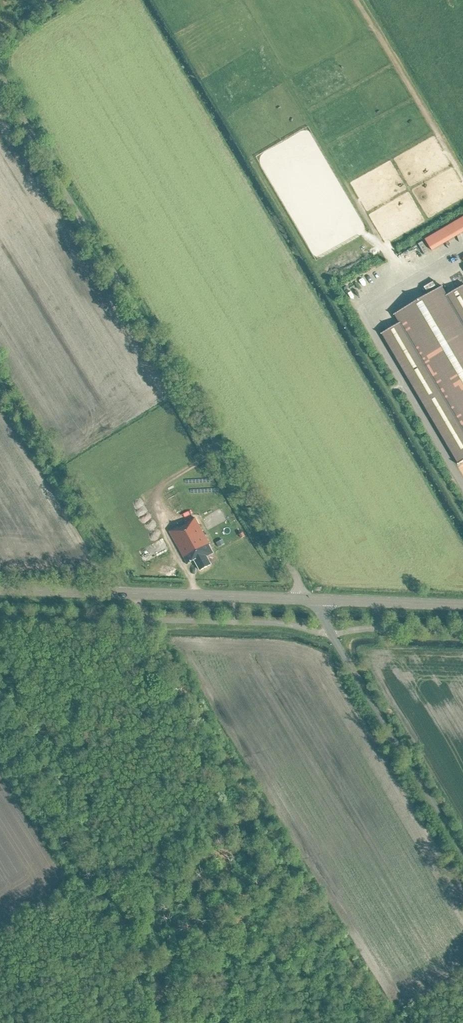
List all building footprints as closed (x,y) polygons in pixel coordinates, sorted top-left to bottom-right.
[(425,239),(430,248),(432,251),(462,233),(462,217),(425,239)] [(446,296),(441,287),(443,287),(442,286),(393,315),(394,316),(395,315),(400,323),(381,334),(381,335),(382,334),(458,463),(457,464),(457,465),(462,461),(462,286),(446,296)] [(211,565),(207,557),(213,553),(209,545),(210,545),(195,518),(170,532),(187,564),(194,560),(200,571),(211,565)]
